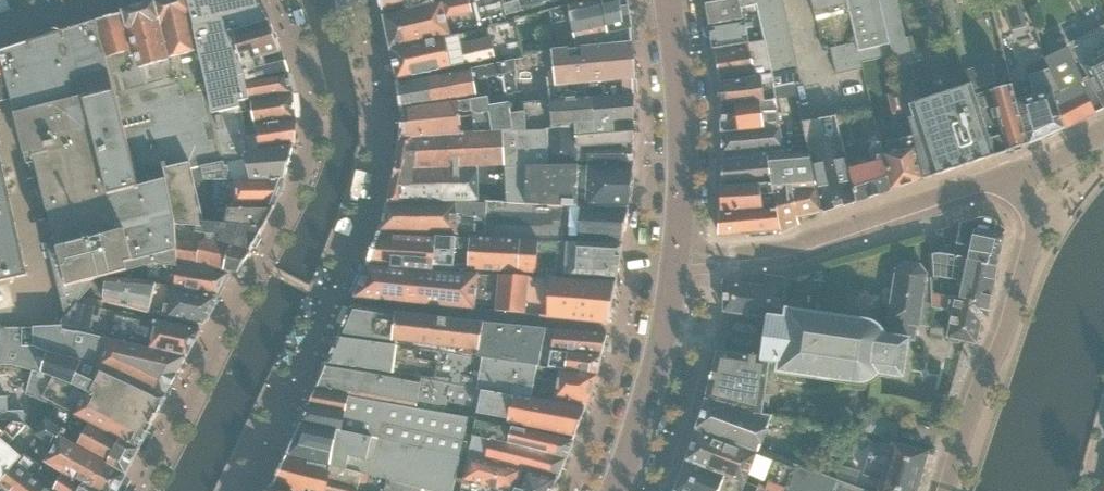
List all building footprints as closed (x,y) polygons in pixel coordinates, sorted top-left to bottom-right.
[(201,166),(225,161),(214,115),(213,114),(188,0),(164,0),(156,3),(155,3),(124,12),(123,13),(121,13),(126,28),(127,28),(138,68),(163,169),(166,179),(174,218),(175,224),(195,226),(205,226),(192,168),(201,166)] [(269,22),(269,21),(259,0),(188,0),(213,114),(214,115),(225,161),(228,165),(232,180),(249,179),(243,151),(249,150),(245,126),(241,113),(240,109),(238,102),(250,100),(246,83),(242,63),(241,63),(234,32),(269,22)] [(449,0),(380,0),(383,15),(443,1),(446,0),(449,0)] [(519,0),(516,0),(504,4),(502,0),(449,0),(446,0),(443,1),(383,15),(384,17),(391,49),(451,35),(452,36),(515,19),(513,13),(522,11),(519,0)] [(522,11),(545,4),(556,1),(556,0),(519,0),(522,11)] [(627,0),(593,0),(576,4),(569,5),(550,10),(552,23),(571,19),(575,40),(577,48),(598,46),(596,34),(631,28),(627,0)] [(756,6),(741,7),(740,0),(732,0),(706,5),(705,5),(709,25),(758,16),(757,11),(756,6)] [(784,5),(783,0),(755,0),(756,6),(757,11),(784,5)] [(816,21),(848,13),(845,0),(811,0),(816,21)] [(914,63),(898,0),(845,0),(848,13),(855,42),(857,51),(890,44),(893,54),(901,91),(908,118),(923,180),(993,156),(975,77),(973,68),(966,69),(970,84),(921,101),(913,63),(914,63)] [(961,13),(958,0),(942,0),(947,17),(961,13)] [(990,4),(988,0),(973,0),(975,8),(990,4)] [(760,24),(787,18),(784,5),(757,11),(758,16),(759,18),(760,24)] [(138,186),(166,179),(163,169),(138,68),(127,28),(126,28),(121,13),(95,20),(95,21),(110,72),(115,92),(138,186)] [(758,16),(709,25),(713,48),(763,39),(763,36),(760,24),(759,18),(758,16)] [(763,36),(790,30),(787,18),(760,24),(763,36)] [(515,58),(523,56),(515,19),(452,36),(451,35),(391,49),(397,79),(453,68),(452,67),(461,65),(504,56),(505,60),(515,58)] [(174,218),(166,179),(138,186),(115,92),(110,72),(95,21),(63,31),(79,78),(86,106),(88,106),(92,122),(90,123),(128,270),(157,263),(158,265),(178,267),(178,265),(177,265),(176,251),(175,250),(175,224),(174,218)] [(241,63),(242,63),(281,53),(269,22),(234,32),(241,63)] [(1072,43),(1088,75),(1083,78),(1083,79),(1080,81),(1095,113),(1103,108),(1103,27),(1072,43)] [(530,54),(523,56),(515,58),(517,93),(524,91),(525,100),(586,96),(586,97),(633,94),(633,75),(632,43),(631,44),(631,28),(596,34),(598,46),(577,48),(565,49),(530,53),(530,54)] [(766,49),(792,43),(790,30),(763,36),(763,39),(764,39),(766,49)] [(28,42),(0,52),(12,99),(16,113),(15,113),(25,153),(34,151),(56,237),(46,239),(50,249),(67,315),(77,303),(92,284),(91,280),(116,273),(128,270),(90,123),(74,127),(70,109),(76,107),(86,106),(79,78),(63,31),(35,40),(28,42)] [(771,73),(769,62),(766,49),(764,39),(763,39),(713,48),(719,82),(770,73),(771,73)] [(855,42),(829,48),(832,61),(861,55),(862,62),(893,54),(890,44),(857,51),(855,42)] [(769,62),(795,56),(792,43),(766,49),(769,62)] [(1083,79),(1083,78),(1067,46),(1044,57),(1049,68),(1062,94),(1055,96),(1065,128),(1095,113),(1080,81),(1083,79)] [(0,52),(0,101),(12,99),(0,52)] [(246,83),(288,73),(287,72),(281,53),(242,63),(246,83)] [(861,62),(862,62),(861,55),(832,61),(836,75),(863,68),(861,62)] [(770,74),(798,69),(795,56),(769,62),(771,73),(770,73),(770,74)] [(1062,94),(1049,68),(1027,75),(1033,95),(1026,97),(1015,56),(1006,59),(1012,84),(1028,145),(1065,128),(1055,96),(1062,94)] [(515,58),(505,60),(473,68),(426,78),(398,84),(402,110),(401,111),(423,108),(513,93),(517,93),(515,58)] [(1028,145),(1012,84),(999,88),(992,63),(973,68),(975,77),(986,74),(1007,151),(1028,145)] [(773,87),(800,81),(798,69),(770,74),(773,87)] [(250,100),(293,93),(288,73),(246,83),(250,100)] [(775,97),(773,87),(770,74),(770,73),(719,82),(722,107),(776,101),(775,99),(775,97)] [(995,155),(1007,151),(986,74),(975,77),(993,156),(995,155)] [(773,87),(775,97),(796,94),(795,84),(801,83),(800,81),(773,87)] [(525,102),(525,100),(524,91),(517,93),(513,93),(515,105),(511,106),(512,113),(526,111),(525,102)] [(895,121),(908,118),(901,91),(888,93),(895,121)] [(245,126),(295,119),(295,118),(293,94),(293,93),(250,100),(238,102),(240,109),(241,113),(245,126)] [(400,136),(400,137),(400,138),(422,137),(527,128),(526,111),(512,113),(511,106),(515,105),(513,93),(423,108),(401,111),(400,136)] [(611,166),(633,167),(633,143),(633,94),(586,97),(586,96),(525,100),(525,102),(526,111),(527,128),(528,128),(550,126),(576,124),(577,146),(578,166),(578,167),(579,167),(588,167),(611,166)] [(722,107),(722,131),(781,125),(802,123),(796,94),(775,97),(776,101),(722,107)] [(856,201),(848,164),(836,116),(803,124),(807,142),(808,142),(810,151),(811,157),(822,212),(856,201)] [(891,190),(923,180),(908,118),(895,121),(898,136),(880,141),(891,190)] [(293,144),(293,145),(295,119),(245,126),(249,150),(293,144)] [(722,156),(768,152),(785,151),(786,159),(811,157),(810,151),(808,142),(807,142),(803,124),(802,123),(781,125),(722,131),(722,156)] [(535,205),(533,168),(578,167),(578,166),(577,146),(576,124),(550,126),(528,128),(527,128),(422,137),(400,138),(388,202),(410,202),(535,205)] [(856,201),(891,190),(880,141),(872,143),(869,151),(870,158),(848,164),(856,201)] [(285,178),(293,145),(293,144),(249,150),(243,151),(249,179),(285,179),(285,178)] [(28,274),(0,149),(0,281),(28,274)] [(811,157),(786,159),(785,151),(768,152),(768,157),(777,209),(780,231),(781,234),(799,224),(797,217),(822,212),(811,157)] [(720,236),(780,231),(777,209),(768,157),(722,161),(721,213),(720,236)] [(285,179),(249,179),(232,180),(228,165),(225,161),(201,166),(203,180),(209,210),(227,212),(228,209),(273,209),(275,206),(285,179)] [(212,222),(209,210),(203,180),(201,166),(192,168),(205,226),(195,226),(192,232),(206,235),(206,238),(220,242),(251,250),(251,251),(264,228),(225,223),(212,222)] [(629,204),(633,167),(611,166),(588,167),(579,167),(577,201),(629,204)] [(577,207),(577,201),(579,167),(533,168),(535,205),(573,206),(577,207)] [(573,206),(535,205),(410,202),(388,202),(380,233),(470,237),(517,240),(564,242),(564,236),(571,237),(573,206)] [(629,209),(577,207),(573,206),(571,237),(623,240),(629,209)] [(264,228),(273,209),(228,209),(227,212),(209,210),(212,222),(225,223),(264,228)] [(967,260),(998,266),(1006,228),(996,220),(993,219),(988,218),(985,218),(982,218),(979,218),(963,223),(959,242),(970,245),(968,255),(967,260)] [(192,232),(195,226),(175,224),(175,250),(176,251),(177,265),(178,265),(215,273),(216,268),(238,273),(251,251),(251,250),(220,242),(206,238),(206,235),(192,232)] [(470,237),(380,233),(379,233),(368,265),(368,266),(434,271),(434,266),(468,268),(470,237)] [(515,272),(517,240),(470,237),(468,268),(468,269),(515,272)] [(622,246),(564,242),(517,240),(515,272),(536,273),(571,274),(571,275),(616,277),(622,246)] [(967,260),(968,255),(939,252),(928,254),(930,272),(926,271),(922,302),(946,307),(949,294),(992,303),(996,281),(994,280),(998,266),(967,260)] [(895,269),(886,333),(910,336),(910,339),(915,339),(917,327),(919,325),(922,302),(926,271),(921,264),(901,261),(895,269)] [(215,273),(178,265),(178,267),(158,265),(157,263),(128,270),(116,273),(116,280),(156,283),(175,286),(174,287),(218,296),(229,276),(215,273)] [(461,273),(434,271),(368,266),(356,297),(358,297),(475,308),(476,301),(497,304),(499,275),(479,274),(461,273)] [(547,316),(550,278),(530,276),(499,274),(499,275),(497,304),(496,311),(523,314),(547,316)] [(783,319),(784,316),(780,315),(785,278),(765,275),(764,287),(723,281),(724,311),(770,317),(783,319)] [(550,278),(547,316),(609,323),(615,283),(616,282),(550,278)] [(204,324),(218,296),(174,287),(175,286),(156,283),(116,280),(106,279),(102,279),(98,295),(95,300),(150,313),(202,324),(204,324)] [(988,319),(992,303),(949,294),(946,307),(953,308),(947,336),(947,338),(977,344),(982,323),(988,319)] [(187,356),(201,329),(156,320),(102,309),(77,303),(67,315),(62,324),(34,325),(34,331),(82,334),(115,340),(150,347),(187,356)] [(471,356),(481,322),(397,313),(351,306),(338,337),(360,340),(471,356)] [(770,317),(764,359),(770,360),(770,363),(777,364),(775,373),(858,385),(862,385),(865,385),(870,383),(873,382),(878,379),(880,376),(904,379),(910,339),(910,336),(886,333),(882,327),(880,324),(875,321),(872,319),(870,319),(785,306),(783,319),(770,317)] [(539,365),(547,329),(484,323),(481,322),(471,356),(539,365)] [(151,425),(166,397),(166,396),(97,365),(48,351),(34,346),(34,331),(34,325),(0,326),(0,364),(10,365),(31,370),(32,368),(42,371),(47,373),(94,395),(146,422),(151,425)] [(943,336),(944,328),(931,325),(929,334),(943,336)] [(552,350),(552,349),(556,330),(547,329),(539,365),(536,379),(557,383),(559,368),(548,366),(552,350)] [(552,349),(601,356),(607,334),(556,330),(552,349)] [(166,396),(187,357),(187,356),(150,347),(115,340),(82,334),(34,331),(34,346),(48,351),(97,365),(166,396)] [(360,340),(338,337),(326,363),(327,363),(327,364),(348,367),(513,394),(509,418),(508,421),(575,436),(585,408),(532,397),(536,379),(539,365),(471,356),(360,340)] [(597,375),(601,356),(552,349),(552,350),(548,366),(559,368),(597,374),(597,375)] [(770,360),(764,359),(717,352),(706,400),(762,414),(763,413),(770,363),(770,360)] [(477,413),(509,418),(513,394),(348,367),(327,364),(327,363),(316,389),(337,393),(399,404),(446,413),(449,402),(451,402),(451,406),(471,410),(472,407),(478,408),(477,413)] [(37,399),(47,373),(42,371),(32,368),(31,370),(25,394),(37,399)] [(586,405),(597,375),(597,374),(559,368),(557,383),(554,398),(583,403),(583,404),(586,405)] [(139,449),(151,425),(146,422),(94,395),(47,373),(37,399),(58,406),(57,407),(74,414),(75,415),(89,423),(138,449),(139,449)] [(395,423),(399,404),(337,393),(316,389),(315,389),(308,406),(395,423)] [(24,423),(24,409),(8,410),(7,396),(0,396),(0,420),(13,421),(14,421),(23,422),(24,423)] [(772,415),(763,413),(762,414),(706,400),(697,428),(759,450),(772,415)] [(469,417),(446,413),(399,404),(395,423),(308,406),(301,422),(461,456),(469,417)] [(74,414),(57,407),(46,419),(34,437),(54,445),(46,462),(63,473),(57,484),(53,490),(116,490),(125,474),(106,463),(77,445),(61,435),(74,414)] [(900,423),(864,414),(860,431),(896,440),(900,423)] [(14,421),(13,421),(0,420),(0,438),(14,421)] [(545,453),(566,459),(573,441),(476,420),(472,436),(473,436),(473,439),(512,446),(545,453)] [(29,426),(24,423),(23,422),(14,421),(0,438),(0,482),(22,456),(13,448),(29,426)] [(461,456),(301,422),(287,454),(286,455),(312,461),(432,490),(453,490),(461,456)] [(125,474),(138,449),(89,423),(77,445),(106,463),(125,474)] [(764,490),(785,490),(795,464),(763,452),(761,456),(696,431),(691,446),(685,462),(764,490)] [(469,455),(524,468),(524,467),(558,478),(566,459),(545,453),(512,446),(473,439),(469,455)] [(928,452),(893,444),(879,490),(917,490),(928,452)] [(40,471),(42,465),(26,453),(22,456),(0,482),(0,484),(8,490),(14,490),(24,472),(35,479),(40,471)] [(312,461),(286,455),(273,485),(293,490),(432,490),(312,461)] [(558,478),(524,468),(524,469),(469,457),(464,478),(463,478),(460,490),(461,490),(552,490),(558,478)] [(675,490),(764,490),(685,462),(675,490)] [(795,464),(785,490),(867,490),(795,464)] [(859,472),(842,467),(839,479),(855,485),(859,472)] [(57,484),(40,471),(35,479),(24,472),(14,490),(53,490),(57,484)]
